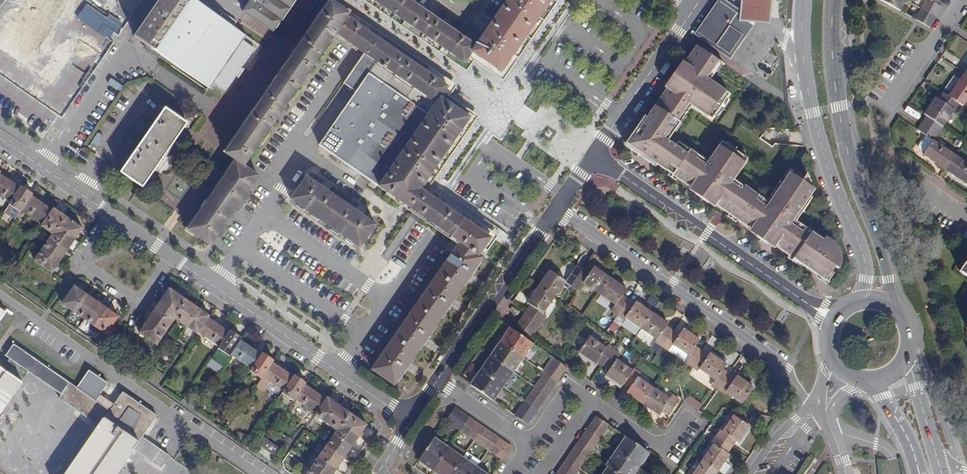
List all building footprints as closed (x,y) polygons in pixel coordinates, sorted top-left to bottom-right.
[(44,137),(71,94),(119,19),(110,14),(106,16),(86,3),(76,19),(76,8),(72,5),(72,4),(71,0),(54,0),(53,44),(47,43),(37,47),(46,47),(51,59),(43,59),(40,51),(35,58),(30,58),(19,62),(8,55),(0,54),(0,109),(44,137)] [(129,15),(139,0),(105,0),(129,15)] [(191,0),(164,0),(138,38),(149,45),(156,50),(191,0)] [(227,63),(242,40),(246,35),(234,27),(220,17),(196,0),(191,0),(156,50),(163,55),(209,88),(213,83),(221,71),(225,74),(231,65),(227,63)] [(248,1),(281,23),(291,12),(272,0),(248,0),(248,1)] [(291,12),(300,1),(299,0),(272,0),(291,12)] [(464,63),(472,52),(476,45),(410,0),(374,0),(464,63)] [(476,45),(472,52),(502,72),(552,0),(507,0),(476,45)] [(741,15),(740,21),(753,22),(770,24),(772,0),(742,0),(741,15)] [(899,11),(905,0),(880,0),(899,11)] [(921,9),(936,17),(942,6),(937,4),(930,0),(926,0),(921,9)] [(331,1),(226,153),(235,160),(244,166),(245,165),(332,39),(336,33),(348,16),(350,13),(331,1)] [(248,1),(239,13),(273,35),(281,23),(248,1)] [(736,11),(735,13),(720,3),(699,34),(730,56),(753,22),(740,21),(741,15),(736,11)] [(921,9),(915,20),(930,28),(936,17),(921,9)] [(224,12),(220,17),(234,27),(237,22),(230,16),(224,12)] [(449,86),(348,16),(336,33),(364,52),(435,102),(440,95),(442,97),(449,86)] [(256,49),(242,40),(227,63),(231,65),(225,74),(221,71),(213,83),(226,92),(256,49)] [(160,59),(163,55),(156,50),(149,45),(146,49),(160,59)] [(687,156),(691,150),(679,142),(676,146),(669,141),(676,131),(674,130),(685,115),(686,116),(693,106),(713,120),(715,116),(720,109),(728,98),(730,94),(710,81),(723,63),(698,46),(685,63),(686,64),(669,89),(668,88),(648,117),(643,125),(687,156)] [(435,102),(364,52),(343,83),(356,91),(319,144),(378,184),(378,186),(412,209),(425,191),(421,188),(470,117),(442,97),(440,95),(435,102)] [(669,89),(686,64),(685,63),(683,62),(666,87),(668,88),(669,89)] [(966,98),(966,77),(963,74),(947,96),(957,103),(961,106),(966,98)] [(935,97),(923,115),(925,117),(942,127),(957,103),(947,96),(942,93),(937,99),(935,97)] [(728,98),(720,109),(715,116),(717,117),(722,112),(725,107),(728,103),(729,99),(728,98)] [(142,186),(186,122),(165,107),(121,172),(142,186)] [(643,125),(648,117),(646,116),(625,145),(655,166),(657,163),(650,158),(651,156),(643,151),(641,153),(632,146),(634,144),(631,142),(643,125)] [(925,117),(920,123),(937,134),(942,127),(925,117)] [(920,123),(916,130),(925,136),(932,141),(937,134),(920,123)] [(687,156),(643,125),(631,142),(634,144),(632,146),(641,153),(643,151),(651,156),(650,158),(657,163),(670,173),(671,173),(673,170),(676,171),(687,156)] [(922,155),(945,170),(955,156),(932,141),(925,136),(918,146),(918,149),(924,153),(922,155)] [(687,156),(842,262),(842,260),(842,258),(842,255),(841,253),(840,249),(837,245),(834,242),(830,240),(826,238),(825,240),(806,228),(805,229),(794,221),(803,207),(805,209),(813,198),(810,197),(816,189),(808,174),(805,177),(799,173),(797,176),(793,174),(791,173),(786,180),(784,178),(776,189),(779,191),(769,204),(767,203),(758,196),(759,195),(745,186),(745,187),(734,180),(749,159),(745,157),(728,145),(723,141),(709,162),(691,150),(687,156)] [(728,145),(745,157),(747,154),(730,142),(728,145)] [(841,265),(842,262),(687,156),(676,171),(680,174),(678,178),(692,188),(693,186),(699,190),(702,186),(712,193),(710,197),(718,203),(717,205),(730,214),(733,211),(741,216),(738,220),(739,220),(752,229),(759,234),(760,232),(777,244),(776,246),(777,246),(790,255),(790,256),(793,252),(801,258),(799,261),(799,262),(825,279),(830,270),(833,272),(836,267),(839,269),(841,265)] [(955,156),(945,170),(966,185),(966,164),(955,156)] [(211,245),(259,175),(245,165),(244,166),(235,160),(187,229),(211,245)] [(784,178),(786,180),(791,173),(793,174),(795,171),(791,168),(784,178)] [(676,171),(673,170),(671,173),(670,173),(669,175),(677,181),(678,178),(680,174),(676,171)] [(10,202),(20,188),(0,175),(0,195),(10,202)] [(320,186),(306,176),(291,199),(360,247),(376,224),(362,215),(366,210),(358,204),(354,209),(327,191),(331,186),(323,181),(320,186)] [(20,188),(10,202),(3,211),(15,219),(21,210),(31,196),(33,194),(21,186),(20,188)] [(693,186),(692,188),(690,190),(715,207),(717,205),(718,203),(710,197),(712,193),(702,186),(699,190),(693,186)] [(767,203),(769,204),(779,191),(776,189),(767,203)] [(420,214),(432,196),(425,191),(412,209),(420,214)] [(21,210),(42,224),(52,210),(31,196),(21,210)] [(420,214),(450,236),(463,217),(432,196),(420,214)] [(41,226),(49,231),(52,233),(56,227),(64,216),(53,208),(52,210),(42,224),(41,226)] [(730,214),(728,216),(737,222),(739,220),(738,220),(741,216),(733,211),(730,214)] [(83,228),(64,216),(56,227),(74,240),(83,228)] [(394,385),(411,361),(423,343),(484,256),(480,254),(485,247),(484,246),(490,237),(481,231),(482,230),(463,217),(450,236),(459,242),(371,368),(394,385)] [(67,250),(74,240),(56,227),(52,233),(49,238),(67,250)] [(685,238),(688,234),(680,229),(677,232),(685,238)] [(752,229),(750,232),(775,249),(777,246),(776,246),(777,244),(760,232),(759,234),(752,229)] [(60,261),(67,250),(49,238),(41,249),(60,261)] [(52,273),(60,261),(41,249),(33,260),(52,273)] [(790,256),(790,255),(788,258),(797,264),(799,262),(799,261),(801,258),(793,252),(790,256)] [(958,272),(966,278),(966,259),(958,272)] [(576,265),(565,281),(564,282),(571,286),(582,270),(576,265)] [(594,266),(589,274),(582,283),(583,283),(599,294),(610,278),(594,266)] [(549,270),(538,287),(553,298),(564,282),(565,281),(549,270)] [(578,291),(583,283),(582,283),(589,274),(582,270),(571,286),(578,291)] [(835,273),(833,272),(830,270),(825,279),(829,282),(835,273)] [(599,294),(614,305),(615,306),(622,295),(626,289),(610,278),(599,294)] [(62,304),(73,312),(86,294),(74,286),(62,304)] [(526,303),(529,305),(542,314),(553,298),(538,287),(526,303)] [(169,288),(162,299),(180,311),(188,301),(169,288)] [(73,312),(84,319),(96,301),(86,294),(73,312)] [(609,311),(616,316),(628,299),(622,295),(615,306),(614,305),(609,311)] [(162,299),(154,309),(172,322),(175,319),(180,311),(162,299)] [(622,320),(624,318),(634,303),(628,299),(616,316),(622,320)] [(84,319),(95,327),(107,309),(96,301),(84,319)] [(178,321),(186,326),(198,308),(188,301),(180,311),(175,319),(178,321)] [(635,301),(634,303),(624,318),(640,330),(652,313),(635,301)] [(529,305),(525,311),(541,322),(545,316),(542,314),(529,305)] [(209,316),(198,308),(186,326),(197,334),(198,332),(208,317),(209,316)] [(118,317),(107,309),(95,327),(106,334),(118,317)] [(154,309),(146,321),(165,334),(172,322),(154,309)] [(525,311),(520,318),(536,330),(541,322),(525,311)] [(640,330),(656,341),(667,326),(668,324),(652,313),(640,330)] [(229,332),(208,317),(198,332),(219,347),(229,332)] [(520,318),(516,325),(532,336),(536,330),(520,318)] [(157,345),(165,334),(146,321),(138,332),(157,345)] [(613,321),(610,329),(616,332),(620,323),(613,321)] [(655,342),(661,346),(672,330),(667,326),(656,341),(655,342)] [(509,327),(500,342),(523,358),(533,344),(509,327)] [(683,328),(678,334),(671,344),(672,345),(688,356),(695,346),(700,339),(683,328)] [(241,338),(230,330),(229,332),(219,347),(218,348),(229,356),(230,354),(240,340),(241,338)] [(668,351),(672,345),(671,344),(678,334),(672,330),(661,346),(668,351)] [(596,362),(606,347),(589,336),(578,352),(595,364),(596,362)] [(261,354),(240,340),(230,354),(251,369),(261,354)] [(500,342),(490,356),(513,372),(523,358),(500,342)] [(165,452),(161,449),(142,436),(157,415),(122,392),(110,410),(95,400),(107,383),(89,371),(77,387),(14,343),(6,356),(9,358),(21,366),(61,394),(58,397),(99,425),(66,473),(116,473),(134,448),(152,461),(156,457),(160,460),(165,452)] [(596,362),(602,366),(614,349),(607,345),(606,347),(596,362)] [(702,350),(695,346),(688,356),(684,362),(690,367),(702,350)] [(602,366),(608,370),(616,359),(620,354),(614,349),(602,366)] [(708,354),(702,350),(690,367),(696,371),(698,369),(708,354)] [(274,360),(262,352),(261,354),(251,369),(250,370),(261,378),(262,377),(272,362),(274,360)] [(698,369),(715,381),(723,369),(726,364),(709,352),(708,354),(698,369)] [(490,356),(480,371),(503,387),(513,372),(490,356)] [(9,358),(2,369),(7,373),(12,366),(18,371),(21,366),(9,358)] [(554,358),(544,372),(557,382),(567,367),(554,358)] [(605,375),(622,387),(623,385),(633,371),(616,359),(608,370),(605,375)] [(293,377),(272,362),(262,377),(283,391),(293,377)] [(0,368),(0,414),(21,383),(7,373),(2,369),(0,368)] [(641,373),(634,369),(633,371),(623,385),(629,389),(637,376),(638,377),(641,373)] [(711,386),(717,390),(728,373),(723,369),(715,381),(711,386)] [(480,371),(470,385),(493,401),(503,387),(480,371)] [(544,372),(534,387),(547,396),(557,382),(544,372)] [(723,394),(725,391),(734,377),(728,373),(717,390),(723,394)] [(306,382),(294,375),(293,377),(283,391),(282,393),(293,400),(294,399),(304,384),(306,382)] [(736,375),(734,377),(725,391),(742,403),(753,387),(736,375)] [(626,393),(643,404),(654,388),(638,377),(637,376),(629,389),(626,393)] [(325,399),(304,384),(294,399),(315,413),(325,399)] [(534,387),(524,401),(538,410),(547,396),(534,387)] [(669,398),(654,388),(643,404),(658,415),(661,411),(669,398)] [(688,394),(684,400),(699,410),(703,404),(688,394)] [(669,398),(661,411),(667,415),(678,399),(672,395),(669,398)] [(314,415),(326,423),(338,405),(326,397),(325,399),(315,413),(314,415)] [(524,401),(514,415),(528,425),(538,410),(524,401)] [(326,423),(333,428),(337,430),(340,425),(349,412),(338,405),(326,423)] [(445,420),(460,430),(470,416),(455,406),(445,420)] [(367,424),(349,412),(340,425),(358,438),(367,424)] [(733,415),(721,431),(735,441),(737,442),(749,426),(733,415)] [(460,430),(474,440),(484,426),(470,416),(460,430)] [(599,439),(609,425),(596,416),(586,430),(599,439)] [(352,447),(358,438),(340,425),(337,430),(334,435),(352,447)] [(474,440),(488,450),(498,436),(484,426),(474,440)] [(589,454),(599,439),(586,430),(576,444),(589,454)] [(721,431),(719,430),(715,436),(731,447),(735,441),(721,431)] [(273,452),(278,445),(261,434),(256,441),(273,452)] [(344,459),(352,447),(334,435),(326,446),(344,459)] [(488,450),(503,460),(513,446),(498,436),(488,450)] [(625,436),(615,450),(638,466),(648,451),(625,436)] [(711,442),(713,443),(726,453),(731,447),(715,436),(711,442)] [(448,447),(434,437),(418,460),(432,470),(448,447)] [(729,455),(726,453),(713,443),(702,460),(718,471),(729,455)] [(579,468),(589,454),(576,444),(566,459),(579,468)] [(326,446),(318,457),(337,469),(344,459),(326,446)] [(448,447),(432,470),(438,473),(451,473),(463,457),(448,447)] [(638,466),(615,450),(605,465),(607,466),(618,473),(633,473),(638,466)] [(311,468),(320,473),(333,473),(337,469),(318,457),(311,468)] [(463,457),(451,473),(472,473),(477,467),(463,457)] [(579,468),(566,459),(556,473),(575,473),(579,468)] [(718,471),(702,460),(692,473),(716,473),(718,471)] [(601,473),(618,473),(607,466),(601,473)]
